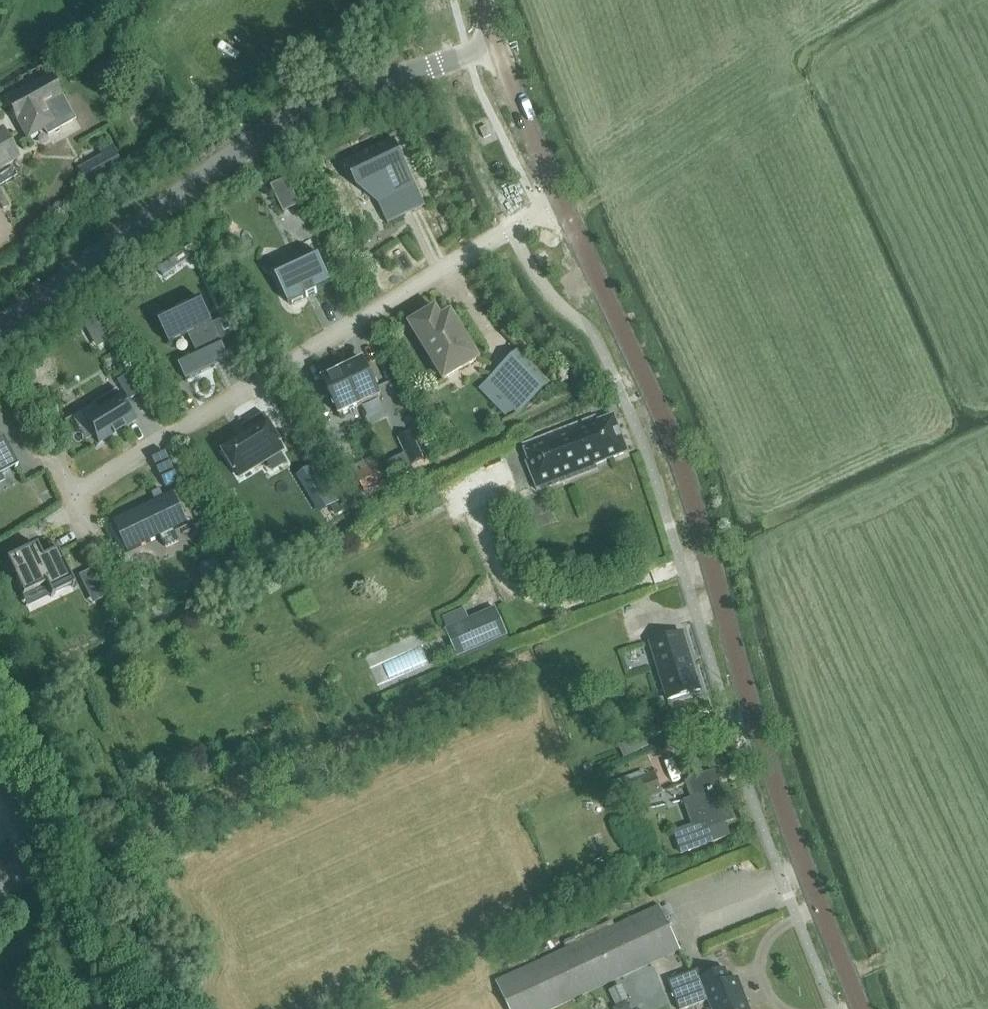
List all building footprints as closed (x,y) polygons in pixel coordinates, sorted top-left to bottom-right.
[(5,100),(20,128),(27,140),(55,124),(49,112),(45,105),(60,97),(49,76),(5,100)] [(19,158),(2,127),(0,128),(0,168),(19,158)] [(344,163),(357,188),(378,205),(387,225),(405,216),(396,196),(416,187),(393,139),(344,163)] [(87,186),(122,166),(111,147),(99,154),(101,157),(78,170),(87,186)] [(287,180),(271,188),(283,214),(299,206),(287,180)] [(396,196),(405,216),(425,206),(416,187),(396,196)] [(330,281),(329,282),(316,253),(317,253),(316,251),(273,272),(274,274),(275,273),(288,301),(287,302),(288,304),(305,295),(306,297),(317,292),(316,290),(331,283),(330,281)] [(214,366),(211,359),(226,352),(200,299),(157,320),(169,345),(188,336),(196,353),(177,362),(185,380),(214,366)] [(475,361),(477,360),(476,358),(451,317),(450,315),(448,316),(441,321),(436,312),(435,310),(433,312),(413,324),(412,324),(411,325),(412,327),(443,378),(444,380),(446,379),(446,378),(475,360),(475,361)] [(95,314),(82,322),(88,333),(102,325),(95,314)] [(211,359),(214,366),(229,359),(226,352),(211,359)] [(522,409),(549,384),(518,353),(492,378),(522,409)] [(363,360),(342,370),(360,407),(380,397),(363,360)] [(342,370),(322,380),(339,416),(360,407),(342,370)] [(131,375),(118,382),(130,401),(142,394),(131,375)] [(98,443),(136,420),(117,389),(92,405),(97,411),(83,419),(98,443)] [(224,452),(240,478),(259,467),(257,464),(282,449),(268,426),(271,425),(264,414),(241,427),(248,438),(224,452)] [(526,462),(538,491),(596,469),(594,465),(627,452),(613,416),(597,422),(595,417),(522,446),(524,450),(528,462),(526,462)] [(398,439),(410,465),(423,459),(411,434),(398,439)] [(13,467),(14,469),(17,468),(2,440),(0,441),(0,443),(0,474),(13,467)] [(152,459),(162,480),(175,473),(166,453),(152,459)] [(299,478),(315,504),(331,494),(315,468),(299,478)] [(376,470),(359,478),(365,490),(381,482),(376,470)] [(180,483),(175,473),(162,480),(166,489),(180,483)] [(188,523),(173,493),(164,497),(160,489),(151,494),(155,501),(113,522),(127,552),(160,537),(165,547),(179,541),(174,530),(188,523)] [(553,523),(553,513),(535,513),(535,522),(553,523)] [(0,550),(0,553),(10,574),(11,573),(23,596),(45,584),(51,595),(51,596),(55,594),(53,590),(70,581),(72,585),(73,585),(56,550),(41,557),(37,550),(35,546),(26,550),(21,539),(0,550)] [(52,543),(37,550),(41,557),(56,550),(52,543)] [(215,560),(208,564),(212,574),(213,576),(221,572),(220,570),(215,560)] [(89,571),(78,577),(84,589),(95,584),(89,571)] [(45,584),(23,596),(28,606),(51,595),(45,584)] [(445,629),(457,658),(507,636),(494,607),(468,619),(446,628),(445,629)] [(650,643),(668,700),(700,690),(682,633),(650,643)] [(624,758),(648,747),(643,735),(619,747),(624,758)] [(624,807),(662,793),(655,773),(616,787),(624,807)] [(724,822),(733,819),(722,788),(721,788),(716,773),(686,783),(692,798),(684,801),(692,826),(674,832),(681,853),(729,836),(724,822)] [(680,950),(659,906),(495,982),(508,1008),(553,1008),(680,950)] [(725,969),(701,978),(698,970),(668,981),(678,1008),(686,1008),(708,1001),(711,1008),(749,1008),(738,979),(730,982),(725,969)] [(621,985),(609,991),(616,1007),(626,1002),(629,1001),(621,985)]
